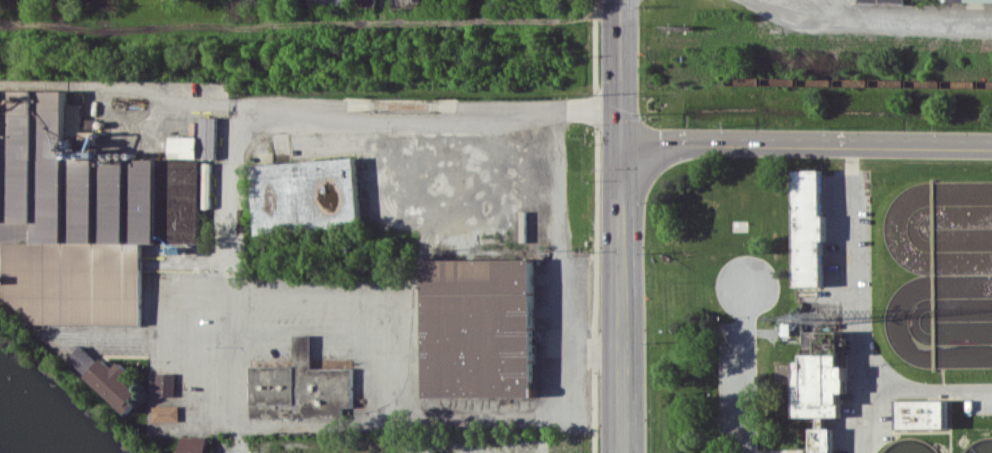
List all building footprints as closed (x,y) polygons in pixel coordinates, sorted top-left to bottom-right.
[(40,324),(141,325),(141,247),(195,246),(192,199),(205,200),(206,156),(218,157),(220,110),(190,109),(190,130),(157,129),(156,151),(69,148),(70,90),(0,90),(0,295),(40,324)] [(250,159),(357,149),(364,221),(257,231),(250,159)] [(789,171),(823,171),(824,289),(802,289),(791,289),(789,171)] [(420,265),(528,262),(531,394),(423,397),(420,265)] [(246,416),(358,415),(357,361),(311,362),(310,326),(289,326),(289,354),(246,355),(246,416)] [(801,329),(841,328),(841,415),(821,415),(788,415),(788,365),(801,365),(801,329)] [(76,345),(66,357),(82,371),(92,359),(76,345)] [(79,375),(99,355),(109,366),(114,361),(125,372),(119,378),(132,392),(126,398),(134,406),(122,418),(79,375)] [(155,372),(174,373),(173,395),(155,394),(155,372)] [(894,399),(897,427),(947,428),(947,398),(894,399)] [(152,407),(176,406),(177,420),(152,421),(152,407)] [(800,427),(807,427),(807,451),(807,452),(830,452),(830,428),(821,428),(821,415),(800,415),(800,427)] [(204,437),(203,452),(177,452),(178,436),(204,437)]
